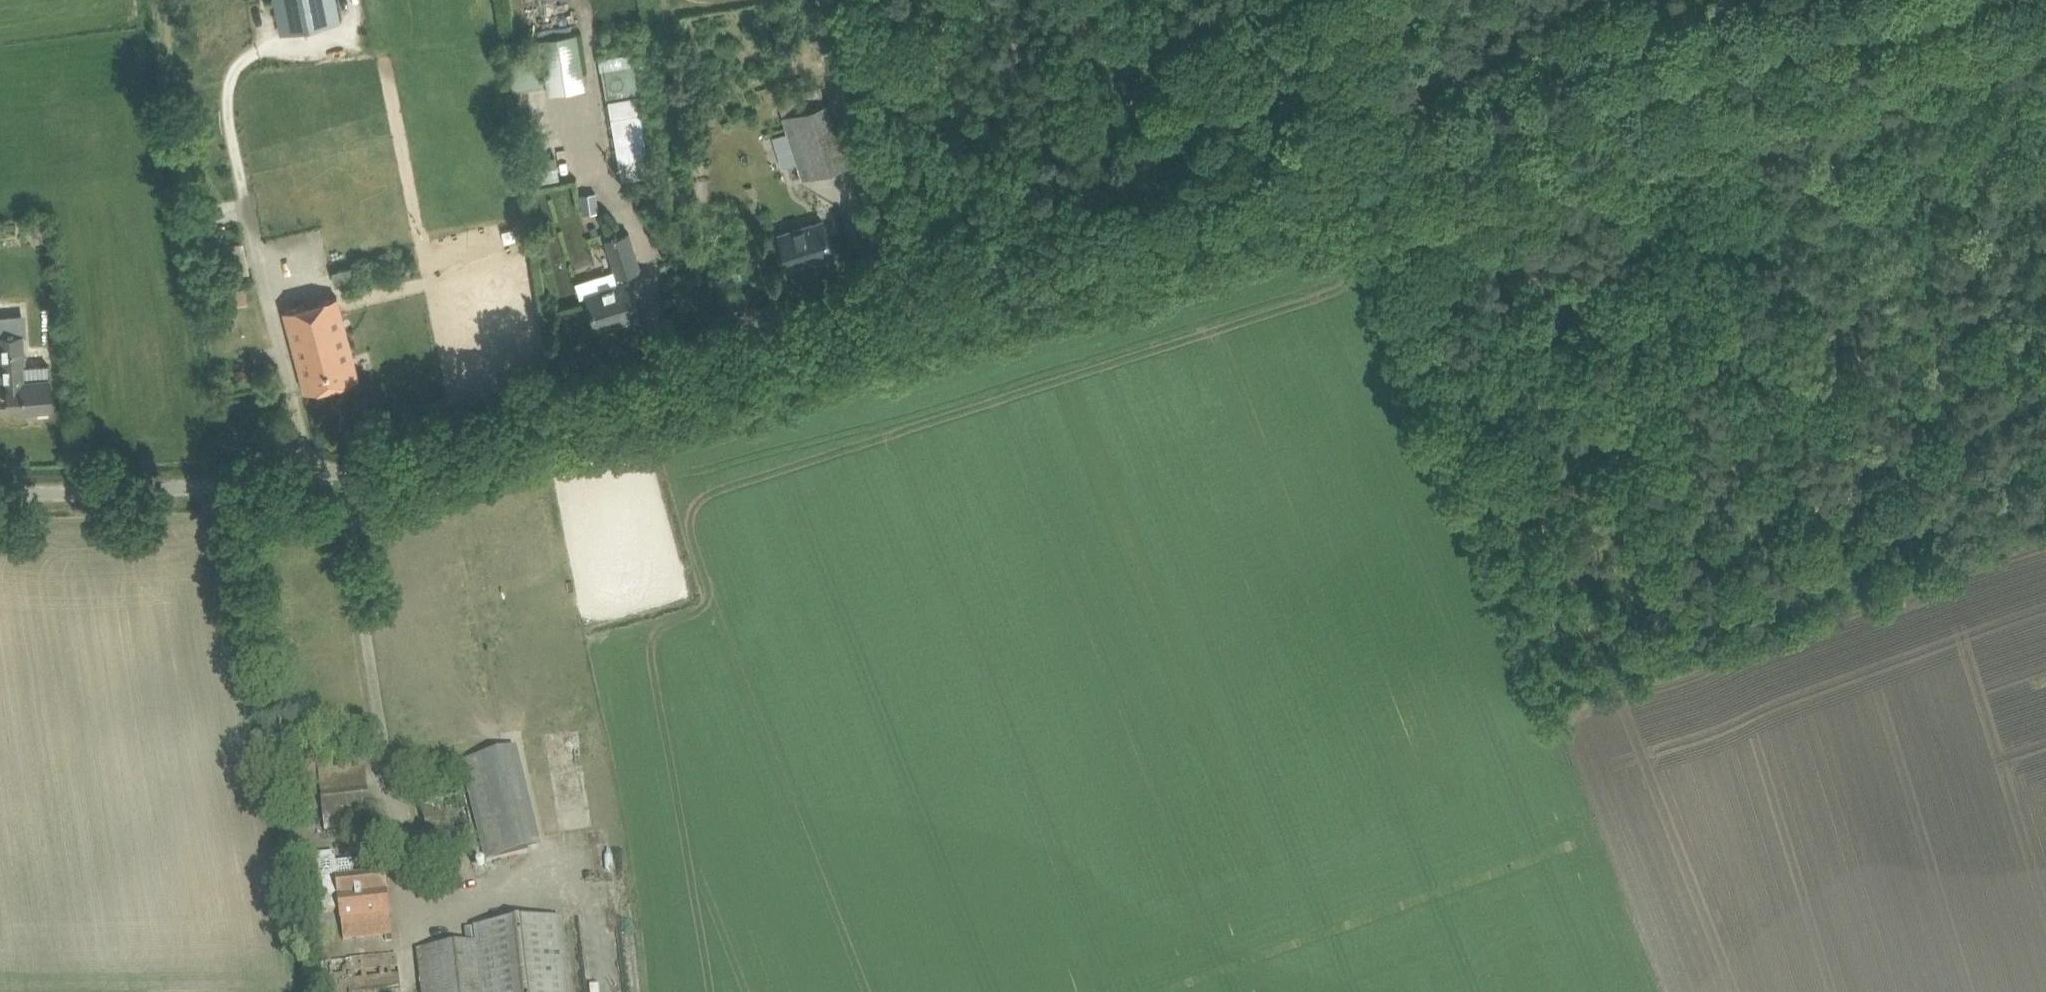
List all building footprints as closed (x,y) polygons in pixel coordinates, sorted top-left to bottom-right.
[(282,33),(339,21),(335,0),(275,0),(282,33)] [(539,39),(547,93),(585,88),(577,34),(539,39)] [(601,67),(606,98),(642,92),(636,61),(601,67)] [(512,85),(532,83),(530,64),(511,66),(512,85)] [(820,85),(778,98),(802,178),(849,164),(830,100),(825,102),(820,85)] [(637,93),(608,98),(611,116),(622,178),(651,172),(640,111),(637,93)] [(556,156),(530,161),(532,170),(534,182),(560,177),(558,165),(556,156)] [(598,210),(595,191),(580,193),(583,213),(598,210)] [(779,233),(784,248),(790,267),(833,254),(823,220),(779,233)] [(588,294),(591,307),(597,326),(640,313),(628,272),(641,268),(635,249),(629,231),(609,237),(620,276),(621,276),(624,284),(588,294)] [(337,296),(285,309),(301,371),(306,391),(358,377),(353,357),(337,296)] [(27,334),(0,336),(4,381),(9,380),(11,407),(35,405),(35,409),(53,408),(49,358),(29,360),(27,334)] [(536,847),(513,746),(464,757),(487,859),(536,847)] [(363,756),(344,758),(302,762),(307,811),(323,809),(325,830),(371,825),(363,756)] [(474,831),(464,792),(419,803),(428,842),(474,831)] [(463,866),(458,846),(423,854),(428,874),(463,866)] [(386,872),(337,877),(339,892),(387,887),(386,872)] [(340,909),(339,892),(337,877),(320,879),(323,911),(340,909)] [(339,892),(340,909),(343,939),(385,935),(386,941),(393,940),(387,887),(339,892)] [(483,991),(563,991),(555,918),(476,927),(483,991)] [(476,927),(464,928),(466,945),(418,950),(422,991),(483,991),(476,927)] [(397,953),(321,962),(324,989),(328,989),(328,991),(401,991),(397,953)]
